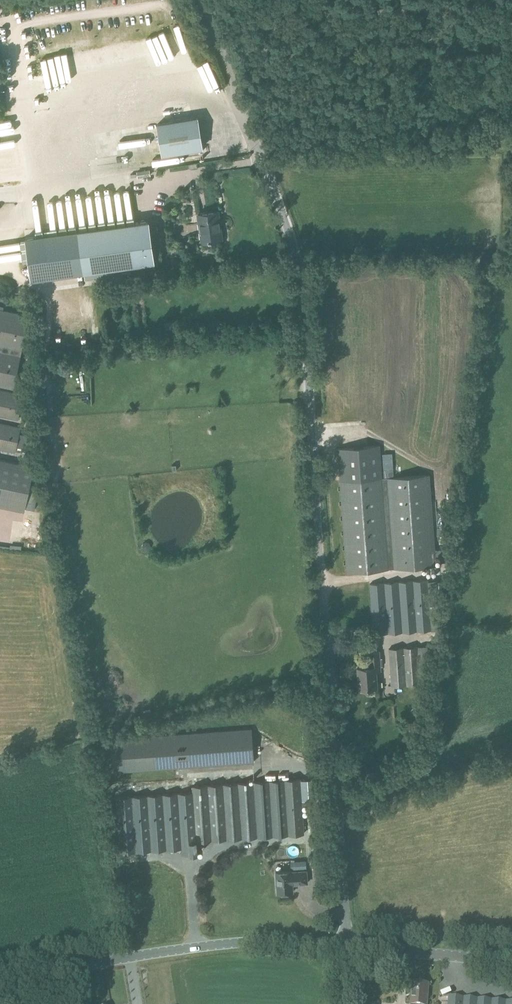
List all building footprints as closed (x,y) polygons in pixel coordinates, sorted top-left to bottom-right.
[(55,11),(54,0),(0,0),(0,14),(55,11)] [(122,38),(127,52),(132,50),(127,36),(122,38)] [(151,36),(146,38),(156,61),(161,59),(151,36)] [(89,67),(95,65),(88,48),(83,50),(89,67)] [(133,53),(129,55),(135,66),(140,64),(133,53)] [(80,80),(68,55),(60,59),(58,55),(53,57),(65,82),(71,79),(73,83),(80,80)] [(51,58),(43,61),(43,59),(37,61),(48,87),(61,82),(51,58)] [(103,73),(107,70),(100,58),(95,60),(103,73)] [(189,67),(200,93),(217,86),(208,62),(201,65),(200,62),(189,67)] [(157,124),(162,153),(203,147),(200,133),(202,133),(202,131),(200,131),(198,117),(157,124)] [(218,211),(197,214),(201,242),(222,239),(218,211)] [(154,261),(148,221),(45,235),(51,275),(121,265),(122,273),(143,271),(142,262),(154,261)] [(8,388),(15,351),(17,352),(20,335),(24,312),(0,307),(0,386),(8,388)] [(168,334),(169,344),(182,343),(181,333),(168,334)] [(335,420),(344,419),(344,409),(335,409),(335,420)] [(13,453),(18,426),(0,423),(0,450),(13,453)] [(373,431),(374,458),(384,458),(384,447),(426,445),(425,429),(373,431)] [(23,512),(33,467),(0,460),(0,507),(23,512)] [(430,475),(340,481),(347,571),(436,565),(430,475)] [(437,578),(369,583),(372,625),(373,634),(440,629),(437,578)] [(432,645),(388,648),(391,686),(428,684),(432,645)] [(379,652),(368,652),(369,667),(358,667),(359,688),(377,687),(376,668),(380,668),(379,652)] [(379,679),(379,687),(389,686),(389,678),(379,679)] [(420,737),(419,721),(407,722),(408,738),(420,737)] [(251,728),(112,738),(115,772),(254,762),(251,728)] [(117,798),(121,852),(182,848),(182,854),(197,853),(197,841),(305,832),(305,829),(313,828),(312,816),(304,816),(303,799),(317,798),(316,778),(192,787),(192,793),(117,798)] [(292,882),(307,881),(306,869),(275,871),(276,891),(292,890),(292,882)] [(410,1003),(426,1003),(428,985),(412,983),(410,1003)] [(448,996),(448,1003),(511,1003),(511,1001),(448,996)]
